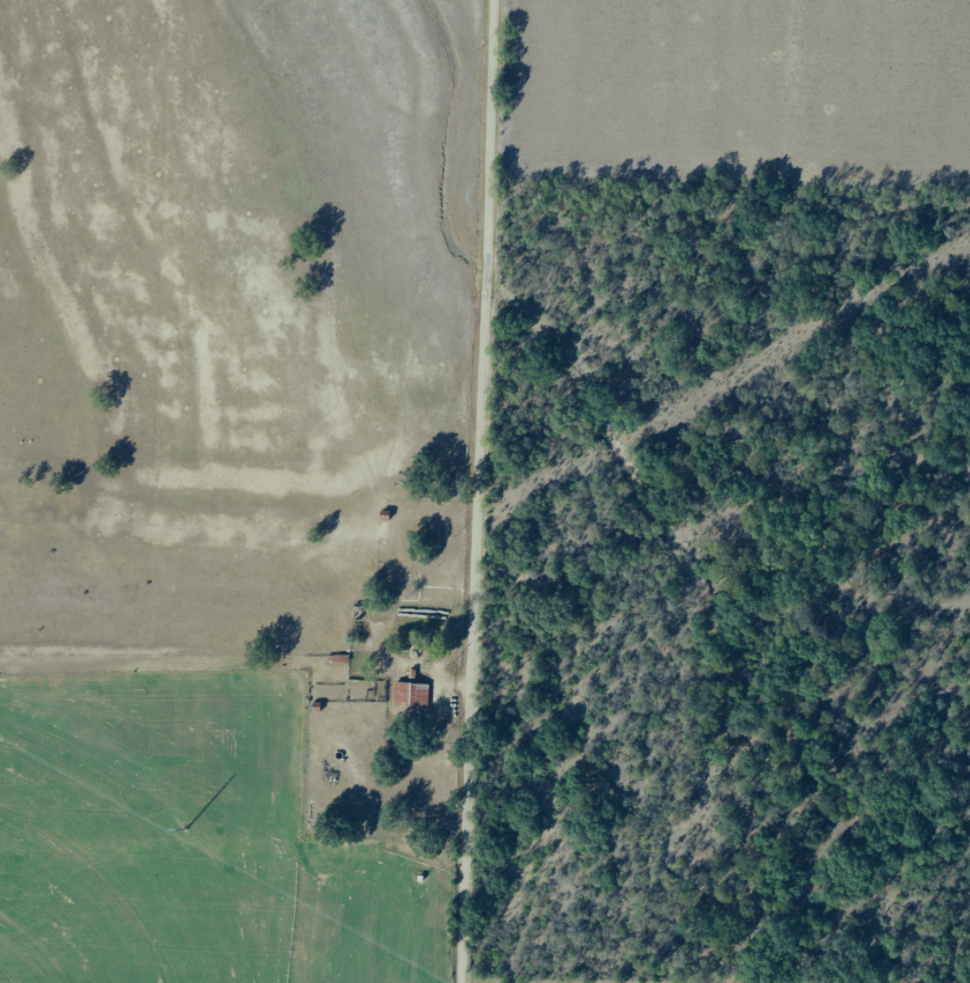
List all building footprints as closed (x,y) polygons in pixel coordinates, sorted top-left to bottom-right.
[(430,684),(394,683),(394,707),(429,708),(430,684)]
